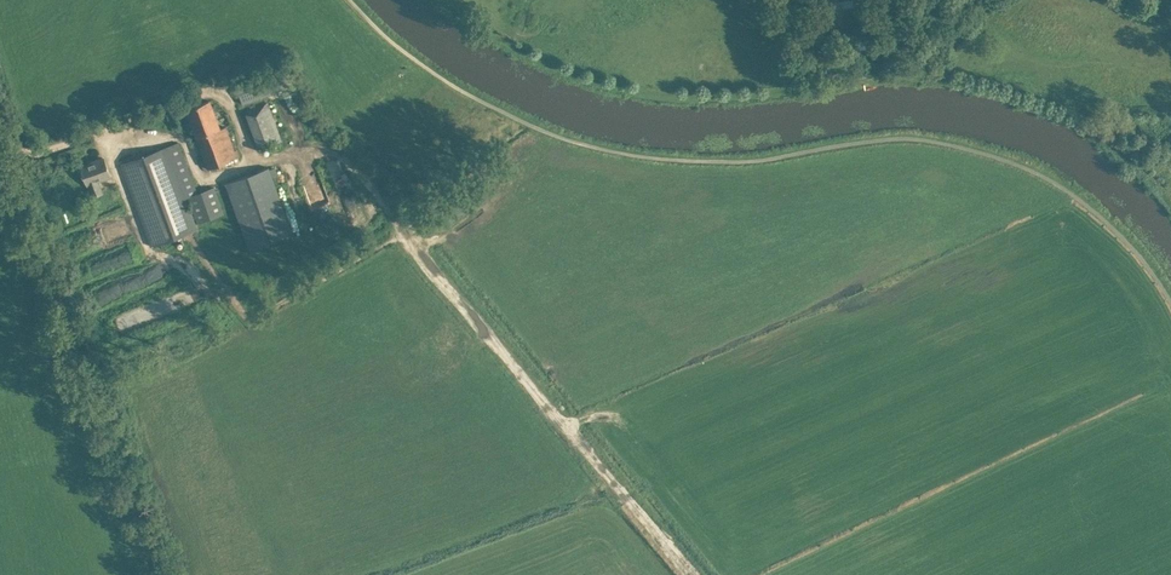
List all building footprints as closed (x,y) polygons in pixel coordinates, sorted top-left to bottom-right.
[(1011,27),(1025,21),(1022,14),(1008,20),(1011,27)] [(237,149),(234,150),(225,126),(220,128),(209,100),(186,109),(208,168),(240,156),(237,149)] [(268,102),(246,110),(260,149),(282,141),(268,102)] [(188,196),(197,193),(178,142),(166,147),(185,197),(188,196)] [(166,147),(121,164),(152,246),(197,229),(185,197),(166,147)] [(92,196),(101,192),(97,180),(110,176),(103,157),(81,166),(87,184),(88,184),(92,196)] [(225,183),(249,249),(293,233),(269,167),(225,183)] [(214,187),(197,193),(188,196),(198,222),(224,212),(214,187)] [(113,218),(74,230),(78,243),(132,227),(128,215),(120,217),(123,226),(116,228),(113,218)]
